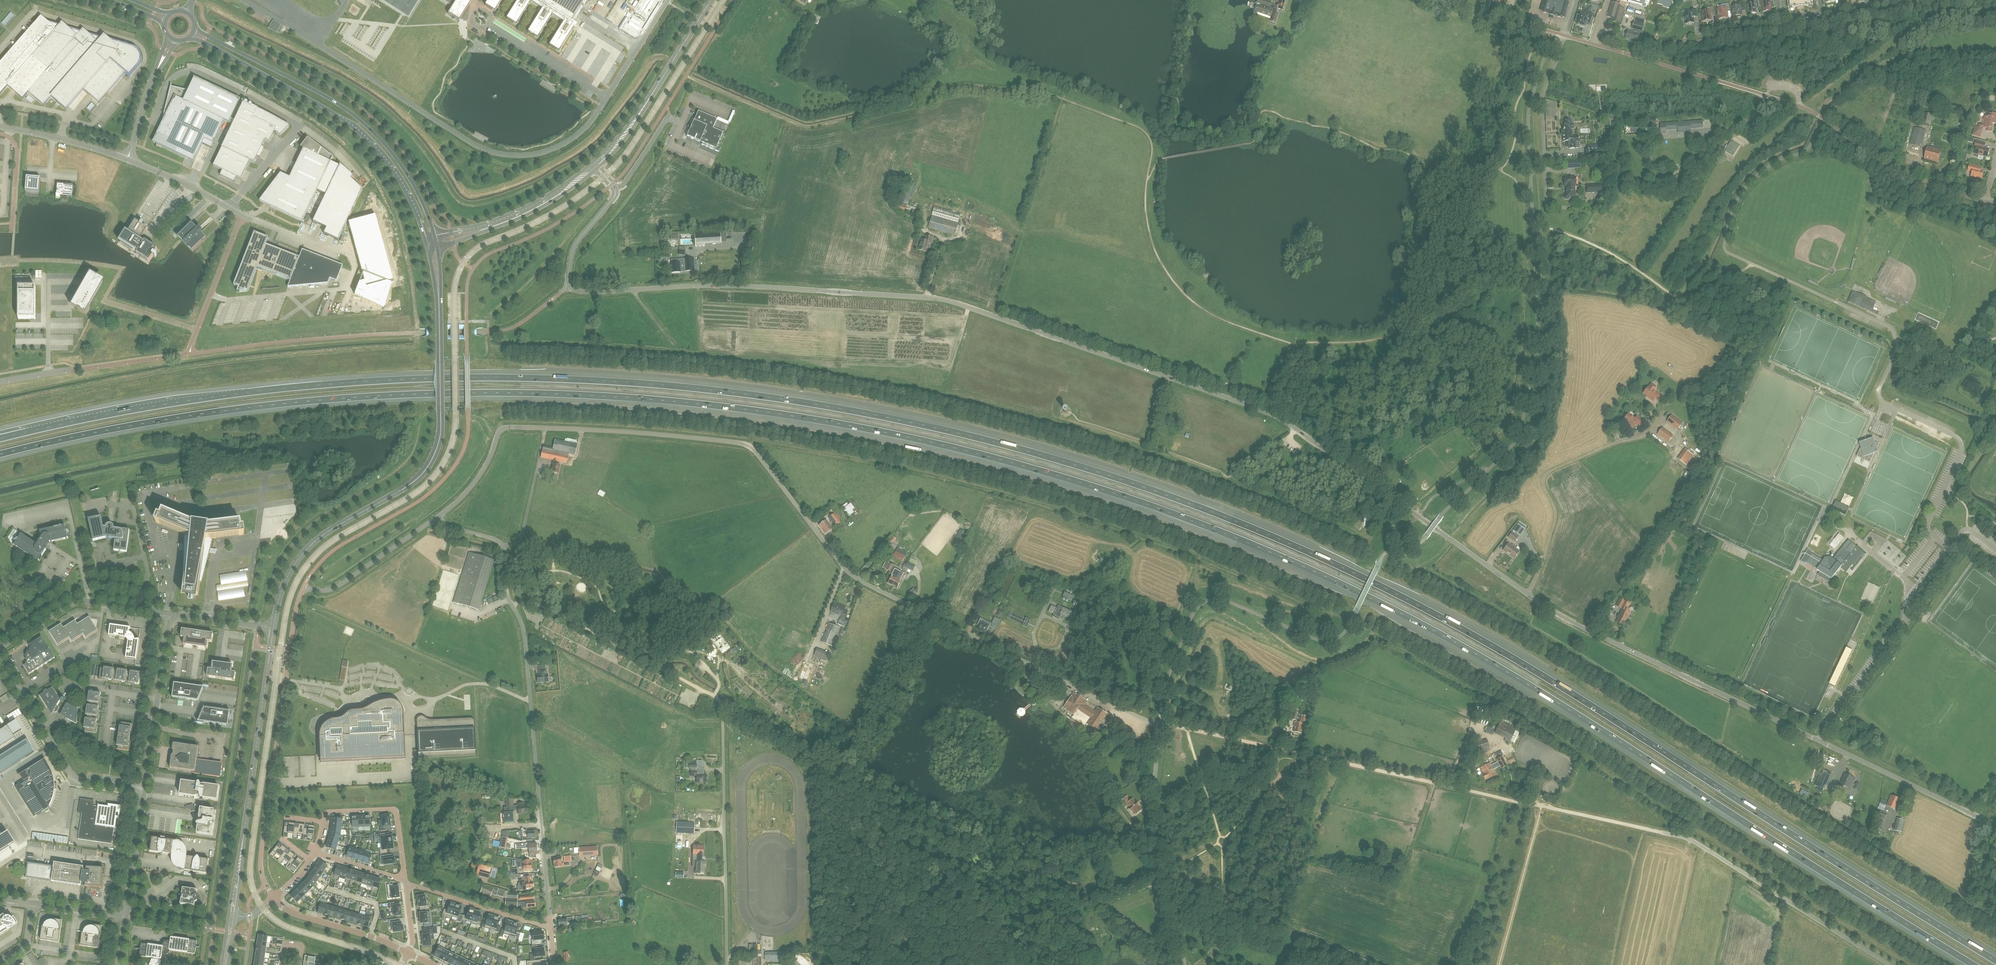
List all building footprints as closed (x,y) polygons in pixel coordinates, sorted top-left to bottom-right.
[(409,17),(419,0),(382,0),(409,17)] [(453,6),(448,14),(459,21),(460,21),(457,19),(458,18),(459,19),(461,19),(464,21),(467,22),(468,20),(468,19),(469,17),(469,16),(469,15),(469,14),(470,12),(470,11),(470,9),(470,8),(470,7),(470,4),(472,1),(472,0),(443,0),(453,6)] [(485,6),(495,12),(497,9),(496,9),(502,0),(488,0),(485,6)] [(506,19),(517,25),(518,23),(531,2),(542,9),(528,32),(538,39),(540,36),(539,36),(552,15),(564,23),(549,46),(559,52),(561,50),(560,49),(573,29),(575,29),(577,25),(573,22),(587,0),(518,0),(506,19)] [(1275,25),(1279,13),(1276,12),(1278,8),(1277,8),(1278,6),(1271,4),(1271,3),(1263,0),(1261,0),(1260,4),(1261,4),(1261,5),(1261,6),(1257,5),(1258,5),(1257,8),(1256,9),(1257,9),(1256,11),(1271,16),(1271,15),(1273,16),(1272,17),(1272,19),(1271,20),(1273,21),(1274,22),(1274,21),(1276,22),(1275,23),(1275,25)] [(1279,4),(1278,4),(1278,6),(1277,8),(1278,8),(1283,10),(1285,6),(1283,5),(1285,0),(1280,0),(1279,4)] [(1565,0),(1544,0),(1540,10),(1543,11),(1542,12),(1547,13),(1549,13),(1549,14),(1555,16),(1556,15),(1557,16),(1562,18),(1562,17),(1564,18),(1569,3),(1564,1),(1565,0)] [(1628,3),(1648,8),(1650,0),(1629,0),(1628,3)] [(1749,14),(1757,13),(1756,4),(1759,4),(1758,0),(1755,0),(1755,3),(1747,4),(1749,14)] [(1763,12),(1767,11),(1767,12),(1770,12),(1770,11),(1772,10),(1770,2),(1774,2),(1774,0),(1768,0),(1762,1),(1763,12)] [(1741,16),(1741,15),(1742,15),(1741,7),(1744,7),(1743,1),(1738,2),(1738,6),(1732,7),(1734,16),(1735,16),(1735,17),(1736,18),(1740,17),(1741,16)] [(1620,23),(1624,9),(1619,8),(1620,4),(1612,2),(1608,16),(1613,18),(1612,21),(1620,23)] [(1717,9),(1719,19),(1723,18),(1723,19),(1726,18),(1727,17),(1726,10),(1730,10),(1729,3),(1722,4),(1723,8),(1717,9)] [(1702,11),(1703,21),(1705,21),(1706,22),(1709,21),(1709,20),(1712,20),(1711,15),(1712,14),(1715,14),(1713,6),(1709,7),(1710,10),(1702,11)] [(1685,21),(1686,24),(1688,24),(1689,24),(1691,24),(1692,23),(1694,23),(1694,18),(1694,17),(1697,17),(1696,10),(1689,11),(1690,13),(1684,14),(1685,17),(1684,17),(1683,18),(1684,20),(1684,21),(1685,21)] [(1580,14),(1578,24),(1580,25),(1581,26),(1583,27),(1584,26),(1585,26),(1587,19),(1590,20),(1592,13),(1586,12),(1585,16),(1580,14)] [(81,33),(70,30),(62,23),(59,26),(49,23),(41,17),(0,64),(0,95),(8,86),(23,99),(29,93),(44,106),(51,97),(66,110),(84,90),(99,103),(126,73),(129,76),(138,66),(140,64),(140,61),(141,59),(140,56),(139,53),(138,51),(135,50),(133,49),(125,42),(123,44),(123,45),(123,46),(112,42),(104,36),(102,38),(102,39),(91,36),(83,29),(81,32),(81,33)] [(1634,42),(1635,41),(1636,41),(1639,30),(1642,31),(1644,25),(1645,20),(1635,17),(1634,22),(1632,28),(1633,28),(1632,32),(1628,31),(1626,38),(1629,39),(1629,40),(1630,41),(1634,42)] [(276,32),(280,25),(274,21),(270,28),(276,32)] [(153,142),(152,142),(157,144),(156,147),(157,147),(157,144),(185,158),(194,162),(195,162),(194,161),(203,144),(211,148),(212,148),(214,144),(214,143),(225,121),(229,123),(233,125),(235,121),(231,119),(240,101),(241,100),(194,78),(194,79),(190,88),(189,91),(171,87),(172,84),(171,84),(169,94),(161,124),(160,127),(153,142)] [(288,127),(274,119),(274,118),(272,117),(272,118),(262,112),(262,111),(260,110),(260,111),(257,110),(258,110),(258,109),(242,101),(242,102),(244,103),(235,121),(233,125),(232,125),(233,125),(222,148),(222,147),(222,148),(214,166),(213,165),(213,166),(222,170),(220,175),(221,176),(221,175),(234,181),(234,182),(236,177),(241,179),(242,179),(241,179),(249,161),(254,164),(255,163),(254,163),(257,157),(260,158),(260,157),(264,149),(264,148),(262,147),(265,141),(270,143),(270,142),(274,132),(280,135),(288,127)] [(717,119),(698,111),(694,121),(694,120),(691,126),(689,124),(687,128),(690,129),(687,136),(702,143),(701,144),(719,152),(726,134),(713,129),(717,119)] [(1992,127),(1992,123),(1995,123),(1995,113),(1989,113),(1989,116),(1984,116),(1984,125),(1979,125),(1979,128),(1975,127),(1973,135),(1980,136),(1982,129),(1981,128),(1981,127),(1984,127),(1987,127),(1987,128),(1987,129),(1988,130),(1989,131),(1990,131),(1991,130),(1992,129),(1992,127)] [(1570,120),(1565,120),(1565,123),(1563,123),(1564,128),(1563,128),(1563,129),(1563,130),(1561,130),(1561,135),(1563,135),(1563,142),(1566,141),(1566,146),(1569,146),(1569,148),(1575,148),(1580,148),(1579,141),(1579,136),(1569,137),(1568,130),(1571,130),(1570,128),(1573,128),(1573,124),(1571,124),(1570,120)] [(1667,134),(1666,130),(1678,130),(1678,133),(1691,132),(1691,129),(1703,128),(1703,125),(1703,124),(1702,121),(1662,123),(1662,134),(1667,134)] [(1914,128),(1910,144),(1922,147),(1926,130),(1914,128)] [(300,147),(300,148),(303,149),(290,178),(281,173),(277,178),(262,198),(260,201),(270,206),(302,222),(317,191),(326,195),(313,222),(327,229),(325,232),(324,234),(324,233),(324,234),(328,236),(334,238),(334,239),(338,241),(339,240),(338,240),(362,191),(362,190),(351,180),(352,177),(353,177),(340,165),(340,166),(331,162),(333,157),(312,142),(308,138),(300,147)] [(1731,141),(1725,151),(1733,156),(1740,146),(1731,141)] [(1983,157),(1983,156),(1987,157),(1989,149),(1984,148),(1985,144),(1976,141),(1974,147),(1977,147),(1975,154),(1979,155),(1979,156),(1978,158),(1983,160),(1983,157)] [(1589,146),(1589,149),(1586,149),(1587,156),(1602,155),(1601,151),(1603,151),(1603,148),(1601,148),(1601,145),(1589,146)] [(30,146),(29,159),(43,161),(44,147),(30,146)] [(1941,150),(1927,147),(1924,159),(1938,162),(1941,150)] [(62,154),(61,168),(75,169),(76,155),(62,154)] [(1580,160),(1567,161),(1567,164),(1571,164),(1572,169),(1577,169),(1576,163),(1580,163),(1580,160)] [(1981,168),(1977,167),(1969,165),(1968,171),(1972,172),(1971,176),(1981,179),(1983,172),(1980,171),(1981,168)] [(41,178),(27,177),(26,191),(40,192),(41,178)] [(1565,186),(1566,186),(1575,186),(1576,186),(1575,177),(1572,177),(1572,178),(1564,178),(1564,179),(1563,180),(1564,182),(1564,183),(1565,186)] [(62,184),(57,184),(57,188),(57,194),(56,194),(56,195),(56,199),(61,199),(61,197),(73,198),(74,186),(62,185),(62,184)] [(1602,192),(1602,188),(1605,188),(1604,184),(1587,185),(1587,193),(1602,192)] [(1575,186),(1566,186),(1566,187),(1566,189),(1566,190),(1566,194),(1565,195),(1564,196),(1564,198),(1565,199),(1566,199),(1567,199),(1569,199),(1570,197),(1575,197),(1575,186)] [(934,206),(928,228),(954,235),(960,214),(934,206)] [(359,293),(373,299),(374,295),(381,298),(387,283),(394,281),(377,218),(349,226),(365,282),(363,283),(359,293)] [(148,265),(149,262),(151,259),(152,258),(153,257),(155,258),(157,255),(155,254),(156,252),(157,251),(157,250),(145,242),(144,243),(140,241),(148,229),(147,229),(143,226),(144,224),(142,222),(140,224),(135,221),(133,220),(117,245),(148,265)] [(206,239),(192,224),(178,237),(181,240),(193,252),(206,239)] [(720,231),(695,233),(696,247),(704,246),(704,244),(721,243),(720,231)] [(237,292),(248,291),(250,287),(257,268),(258,268),(258,270),(261,271),(262,270),(290,281),(288,287),(328,284),(330,279),(337,281),(343,266),(302,250),(299,258),(270,247),(271,246),(268,244),(267,246),(266,245),(268,238),(265,237),(254,233),(234,286),(239,288),(237,292)] [(925,240),(921,239),(918,250),(927,252),(928,249),(930,249),(933,237),(926,235),(925,240)] [(672,263),(672,273),(680,272),(680,271),(684,271),(695,270),(694,258),(683,258),(683,259),(679,259),(679,263),(672,263)] [(91,273),(75,301),(72,307),(86,315),(90,308),(88,307),(103,282),(96,279),(97,277),(91,273)] [(19,319),(36,319),(36,287),(19,287),(19,319)] [(1853,291),(1848,302),(1878,315),(1879,312),(1873,309),(1876,302),(1853,291)] [(1657,393),(1654,391),(1655,388),(1656,387),(1655,387),(1652,384),(1651,384),(1650,385),(1649,387),(1648,387),(1644,393),(1649,397),(1648,398),(1652,401),(1654,397),(1658,400),(1661,396),(1658,393),(1657,393)] [(1629,424),(1632,427),(1635,424),(1639,427),(1643,421),(1637,416),(1635,418),(1629,413),(1624,420),(1629,424)] [(1672,416),(1667,422),(1678,430),(1682,424),(1672,416)] [(1663,428),(1658,434),(1669,442),(1673,436),(1663,428)] [(1873,457),(1874,453),(1879,452),(1877,448),(1879,444),(1875,442),(1873,438),(1869,439),(1865,437),(1863,441),(1859,443),(1861,447),(1859,451),(1856,456),(1870,463),(1873,457)] [(567,463),(569,453),(575,455),(577,445),(555,440),(553,448),(544,445),(541,457),(553,460),(552,464),(553,464),(552,472),(558,473),(560,465),(556,464),(557,461),(567,463)] [(1686,465),(1693,456),(1685,449),(1677,459),(1686,465)] [(1848,510),(1835,503),(1832,509),(1845,515),(1848,510)] [(160,515),(156,522),(181,533),(183,534),(185,534),(185,535),(184,538),(185,538),(184,541),(185,541),(184,545),(182,545),(183,550),(184,550),(184,552),(184,556),(184,559),(184,563),(183,567),(184,567),(183,570),(184,570),(183,574),(184,574),(183,577),(183,578),(183,579),(185,580),(183,592),(190,593),(190,598),(193,598),(194,594),(198,595),(200,582),(201,582),(202,580),(202,577),(203,577),(203,573),(204,573),(204,570),(205,570),(205,566),(206,566),(206,563),(207,559),(208,556),(209,552),(210,552),(212,553),(214,549),(210,549),(211,545),(211,542),(212,542),(212,539),(212,538),(214,538),(216,538),(243,535),(242,527),(239,527),(238,522),(215,525),(215,523),(212,523),(212,521),(208,521),(208,520),(205,519),(205,518),(198,517),(197,518),(194,518),(194,519),(190,518),(190,519),(186,519),(186,521),(164,511),(162,516),(160,515)] [(841,522),(835,513),(829,518),(835,526),(841,522)] [(101,517),(88,519),(93,541),(106,538),(115,539),(114,550),(127,552),(130,530),(117,528),(117,529),(115,529),(115,528),(115,527),(115,526),(114,526),(114,525),(113,525),(113,524),(112,524),(111,524),(110,524),(109,525),(108,525),(108,526),(107,527),(107,528),(103,527),(101,517)] [(826,520),(819,525),(825,534),(833,528),(826,520)] [(1513,531),(1518,534),(1519,535),(1525,527),(1524,526),(1519,523),(1517,525),(1513,531)] [(21,534),(14,545),(21,549),(39,561),(46,550),(45,549),(50,542),(68,538),(65,525),(40,531),(41,536),(42,537),(37,544),(21,534)] [(968,532),(961,529),(955,544),(962,547),(968,532)] [(1512,532),(1508,537),(1515,542),(1518,537),(1512,532)] [(1830,544),(1830,545),(1834,549),(1844,538),(1839,534),(1834,539),(1832,537),(1828,542),(1830,544)] [(1823,560),(1812,553),(1813,552),(1808,549),(1801,561),(1806,564),(1807,562),(1817,569),(1817,570),(1831,579),(1840,568),(1842,569),(1844,570),(1847,566),(1850,568),(1853,564),(1855,566),(1865,553),(1859,548),(1857,546),(1849,540),(1833,558),(1830,556),(1825,557),(1823,560)] [(1513,544),(1512,546),(1508,543),(1503,550),(1514,558),(1519,551),(1515,548),(1516,546),(1513,544)] [(897,548),(892,558),(902,563),(907,553),(897,548)] [(479,610),(481,604),(494,560),(469,552),(453,602),(463,606),(479,610)] [(908,562),(906,562),(904,564),(904,566),(906,567),(905,567),(913,571),(918,562),(911,558),(909,562),(908,562)] [(893,586),(893,585),(900,572),(902,569),(890,563),(886,570),(893,573),(891,575),(893,576),(889,583),(893,586)] [(900,572),(893,585),(898,588),(903,578),(904,579),(906,575),(900,572)] [(233,598),(243,596),(242,588),(232,590),(233,598)] [(1074,596),(1065,592),(1063,597),(1072,601),(1074,596)] [(1623,625),(1628,615),(1630,611),(1626,609),(1629,603),(1620,599),(1616,606),(1622,609),(1616,622),(1623,625)] [(838,605),(834,603),(831,612),(841,616),(841,618),(845,619),(848,611),(845,610),(846,607),(839,604),(838,605)] [(1057,609),(1051,606),(1048,612),(1054,615),(1053,617),(1063,622),(1065,617),(1069,619),(1072,612),(1059,605),(1057,609)] [(1026,619),(1010,611),(1007,618),(1023,626),(1022,626),(1027,628),(1031,620),(1026,618),(1026,619)] [(84,634),(83,634),(86,638),(98,630),(89,617),(78,624),(77,624),(84,634)] [(988,630),(989,627),(996,630),(1000,620),(995,617),(992,624),(981,618),(978,625),(981,626),(978,631),(985,634),(987,629),(988,630)] [(848,621),(840,618),(838,624),(845,627),(848,621)] [(77,624),(78,624),(75,620),(64,628),(63,628),(70,638),(69,638),(72,642),(83,634),(84,634),(77,624)] [(839,628),(829,623),(826,629),(827,630),(826,634),(825,633),(821,642),(832,646),(839,628)] [(63,628),(64,628),(61,624),(49,632),(58,645),(69,638),(70,638),(63,628)] [(133,630),(132,630),(131,629),(130,629),(131,628),(110,625),(109,635),(126,638),(128,640),(126,658),(136,659),(139,639),(138,639),(138,638),(137,637),(137,636),(137,635),(136,635),(136,634),(135,633),(135,632),(134,632),(134,631),(133,631),(133,630)] [(212,641),(213,634),(182,629),(181,637),(185,637),(185,639),(184,639),(183,645),(194,646),(194,647),(196,647),(196,646),(207,648),(208,642),(207,642),(207,641),(212,641)] [(730,648),(719,634),(712,639),(723,654),(730,648)] [(27,657),(25,658),(27,661),(26,664),(24,665),(29,674),(55,658),(41,636),(28,644),(30,647),(29,650),(27,651),(28,653),(26,654),(26,656),(27,657)] [(1852,650),(1848,648),(1831,684),(1835,686),(1852,650)] [(826,661),(828,655),(817,651),(815,656),(826,661)] [(222,678),(234,680),(235,672),(231,672),(231,671),(232,671),(233,665),(224,663),(222,662),(222,663),(213,662),(212,668),(212,669),(208,668),(207,676),(219,678),(219,677),(222,678)] [(112,680),(114,670),(114,669),(104,667),(104,668),(101,668),(99,679),(106,681),(106,679),(112,680)] [(125,682),(127,672),(127,670),(117,669),(117,670),(114,670),(112,680),(112,681),(119,682),(119,681),(125,682)] [(537,675),(538,682),(548,681),(548,674),(546,674),(546,669),(539,670),(539,673),(540,673),(540,675),(537,675)] [(127,672),(125,682),(125,683),(132,684),(133,683),(139,684),(140,672),(130,671),(130,672),(127,672)] [(1034,678),(1066,694),(1069,690),(1045,678),(1030,671),(1028,675),(1034,678)] [(204,687),(174,683),(172,698),(173,697),(180,698),(180,699),(179,699),(187,700),(187,699),(198,700),(203,688),(204,688),(204,687)] [(44,693),(39,696),(52,715),(53,712),(54,712),(55,712),(56,712),(57,711),(58,710),(58,709),(58,708),(58,707),(57,706),(60,701),(60,700),(52,688),(48,690),(47,689),(47,690),(46,690),(45,690),(44,691),(44,692),(44,693)] [(88,705),(99,706),(100,706),(101,699),(100,699),(101,693),(89,691),(88,701),(89,702),(88,705)] [(1094,711),(1085,705),(1087,701),(1074,692),(1065,705),(1064,708),(1073,714),(1077,709),(1090,718),(1086,723),(1096,729),(1106,713),(1097,707),(1094,711)] [(357,712),(357,713),(355,713),(353,714),(353,713),(353,712),(352,712),(351,712),(350,712),(350,713),(349,713),(349,714),(347,714),(345,715),(344,716),(342,717),(341,718),(340,718),(338,719),(337,719),(335,719),(334,719),(332,719),(331,720),(329,720),(329,721),(328,721),(327,722),(325,723),(324,724),(323,725),(322,726),(322,728),(321,729),(320,731),(320,732),(320,733),(320,734),(320,737),(320,738),(321,762),(356,761),(405,758),(404,735),(403,712),(403,711),(403,710),(402,709),(402,707),(401,706),(400,705),(400,704),(399,703),(398,702),(397,702),(397,701),(396,701),(394,700),(392,700),(391,700),(390,700),(389,700),(388,700),(387,700),(385,700),(384,701),(382,701),(381,701),(379,702),(378,702),(376,703),(375,703),(374,704),(373,704),(372,705),(371,705),(370,706),(368,707),(367,708),(366,708),(364,709),(363,709),(361,710),(358,710),(357,711),(357,712)] [(67,703),(60,715),(77,724),(78,709),(67,703)] [(99,706),(88,705),(87,705),(86,715),(87,715),(87,718),(97,719),(98,720),(99,712),(98,712),(99,706)] [(228,725),(230,710),(229,710),(229,711),(222,710),(222,709),(223,709),(215,708),(215,709),(204,708),(199,721),(198,720),(198,721),(228,725)] [(420,716),(419,716),(418,718),(417,719),(417,720),(417,721),(417,735),(418,758),(476,755),(474,723),(474,722),(474,721),(474,720),(473,719),(472,718),(471,718),(470,718),(439,719),(433,720),(431,720),(430,720),(428,719),(427,719),(426,718),(425,717),(424,717),(423,716),(422,716),(421,716),(420,716)] [(1294,732),(1301,733),(1303,724),(1304,725),(1306,717),(1302,716),(1301,723),(1296,722),(1294,732)] [(97,719),(87,718),(85,718),(84,728),(85,728),(85,731),(96,733),(97,726),(96,725),(97,719)] [(6,725),(6,726),(0,729),(0,746),(14,737),(12,735),(21,729),(17,723),(16,721),(15,720),(6,725)] [(1520,729),(1513,726),(1501,720),(1495,734),(1505,739),(1504,741),(1509,743),(1511,741),(1514,743),(1520,729)] [(133,724),(132,724),(121,722),(121,726),(120,725),(118,735),(130,737),(131,731),(132,731),(133,724)] [(1056,732),(1055,731),(1052,731),(1049,733),(1049,737),(1051,739),(1055,739),(1057,737),(1057,734),(1056,732)] [(129,743),(130,737),(118,735),(117,745),(118,746),(118,749),(129,750),(130,743),(129,743)] [(34,751),(29,743),(27,739),(27,740),(26,738),(0,755),(0,773),(34,751)] [(1477,758),(1480,757),(1491,753),(1489,748),(1490,748),(1487,739),(1472,744),(1477,758)] [(193,773),(219,777),(219,776),(219,775),(221,763),(197,759),(198,747),(174,743),(173,750),(174,750),(174,751),(172,751),(172,754),(173,754),(173,755),(172,755),(170,768),(193,771),(193,773)] [(1503,757),(1497,760),(1502,769),(1508,766),(1503,757)] [(45,761),(44,759),(45,759),(45,758),(19,775),(20,775),(24,781),(15,786),(34,816),(49,807),(53,814),(54,814),(49,807),(50,804),(51,802),(52,799),(53,798),(53,797),(54,795),(54,793),(54,791),(55,789),(57,789),(57,783),(55,783),(54,782),(54,780),(54,779),(54,778),(53,776),(53,775),(52,772),(51,769),(50,768),(50,767),(49,766),(48,764),(46,762),(45,761)] [(1490,763),(1481,768),(1484,774),(1483,774),(1485,779),(1486,779),(1487,779),(1496,775),(1490,763)] [(691,771),(691,776),(697,776),(697,783),(707,782),(707,775),(704,775),(704,768),(697,768),(697,771),(691,771)] [(1831,773),(1824,770),(1819,782),(1826,785),(1831,773)] [(1850,789),(1854,778),(1844,773),(1839,784),(1850,789)] [(217,800),(219,786),(204,784),(203,784),(203,785),(201,785),(201,784),(200,784),(200,783),(200,782),(199,782),(198,782),(197,782),(197,783),(181,781),(180,794),(195,796),(196,798),(200,797),(200,798),(200,799),(201,799),(202,799),(203,798),(217,800)] [(1901,799),(1891,795),(1887,805),(1896,809),(1901,799)] [(1131,801),(1127,796),(1122,800),(1128,807),(1128,808),(1132,812),(1133,811),(1136,814),(1142,810),(1139,806),(1140,805),(1136,801),(1135,802),(1133,799),(1131,801)] [(119,819),(121,806),(108,804),(108,806),(99,805),(99,804),(98,804),(98,806),(93,805),(94,800),(80,798),(78,813),(82,813),(78,839),(112,844),(114,828),(117,828),(115,828),(117,818),(119,818),(119,819)] [(506,800),(507,807),(504,807),(504,811),(503,811),(504,824),(515,823),(514,814),(514,811),(518,810),(518,814),(524,813),(527,812),(527,806),(523,806),(523,803),(518,803),(518,805),(513,806),(512,799),(506,800)] [(214,810),(200,808),(199,817),(197,818),(198,822),(197,822),(196,823),(196,824),(197,825),(198,825),(197,833),(210,835),(211,826),(211,825),(210,823),(212,823),(213,822),(214,821),(214,820),(213,819),(212,819),(214,810)] [(1881,827),(1885,819),(1887,814),(1880,811),(1878,816),(1880,817),(1877,826),(1881,827)] [(383,825),(380,825),(380,831),(386,830),(386,826),(390,826),(389,815),(382,816),(382,820),(383,825)] [(1895,830),(1901,832),(1904,820),(1897,818),(1895,830)] [(293,838),(295,823),(289,822),(288,826),(284,826),(283,837),(288,838),(288,833),(293,833),(293,838)] [(676,822),(676,833),(694,834),(694,823),(676,822)] [(303,840),(305,824),(299,823),(298,827),(295,827),(295,823),(293,838),(297,839),(298,834),(303,835),(303,840)] [(313,836),(315,825),(309,825),(308,829),(304,828),(305,824),(303,840),(307,840),(308,835),(313,836)] [(522,835),(522,841),(528,840),(528,838),(535,837),(535,831),(527,832),(527,834),(522,835)] [(8,848),(7,846),(13,842),(8,834),(7,835),(5,832),(0,835),(0,853),(8,848)] [(385,833),(376,834),(376,838),(378,837),(378,839),(381,839),(381,843),(392,842),(392,840),(393,839),(393,836),(392,836),(392,835),(391,835),(390,835),(385,836),(385,833)] [(499,847),(506,848),(507,843),(508,837),(501,836),(499,847)] [(150,851),(172,854),(172,855),(171,856),(171,857),(171,858),(171,859),(171,860),(172,861),(172,862),(172,863),(173,864),(174,865),(174,866),(175,867),(176,868),(177,868),(177,869),(178,869),(193,871),(193,873),(198,873),(198,872),(206,873),(208,859),(187,856),(187,855),(187,854),(187,853),(187,852),(187,851),(187,849),(186,849),(186,848),(186,846),(185,846),(185,845),(184,844),(183,843),(182,842),(181,842),(180,841),(165,839),(165,838),(161,837),(161,838),(152,837),(150,851)] [(382,847),(379,848),(380,854),(387,853),(387,849),(389,849),(393,849),(393,848),(394,847),(394,844),(393,844),(392,842),(381,843),(382,847)] [(269,855),(270,855),(273,858),(276,854),(280,857),(277,861),(287,849),(282,845),(280,848),(277,845),(270,855),(269,855)] [(701,862),(702,855),(703,855),(704,845),(693,845),(693,855),(694,855),(694,857),(697,857),(697,861),(696,861),(696,873),(703,874),(704,866),(705,866),(705,862),(701,862)] [(597,854),(597,846),(579,848),(580,855),(597,854)] [(355,849),(349,847),(347,856),(352,858),(355,849)] [(520,853),(522,853),(529,852),(529,857),(532,858),(536,857),(536,854),(537,854),(537,848),(525,849),(521,848),(519,849),(520,853)] [(285,867),(295,855),(290,851),(288,854),(285,852),(287,849),(277,861),(281,864),(284,860),(288,863),(285,867)] [(352,858),(358,860),(360,851),(355,849),(352,858)] [(360,851),(358,860),(363,861),(366,853),(360,851)] [(366,853),(363,861),(369,863),(372,854),(366,853)] [(295,855),(285,867),(289,870),(292,866),(296,869),(303,861),(298,857),(296,860),(293,858),(295,855)] [(387,855),(380,855),(380,861),(383,861),(384,865),(395,863),(394,857),(388,858),(387,855)] [(557,858),(553,859),(554,864),(554,867),(561,867),(561,863),(562,863),(561,857),(557,857),(557,858)] [(531,863),(530,863),(529,860),(521,861),(521,862),(516,863),(517,868),(524,867),(524,870),(531,869),(531,863)] [(324,871),(327,866),(320,861),(317,866),(324,871)] [(28,863),(26,877),(81,885),(85,886),(102,887),(103,868),(86,867),(86,871),(83,870),(83,867),(54,863),(54,867),(28,863)] [(478,871),(489,874),(490,868),(480,865),(478,871)] [(321,876),(324,871),(317,866),(313,870),(321,876)] [(337,866),(334,875),(339,877),(339,878),(343,867),(337,866)] [(348,869),(343,867),(339,878),(345,879),(348,869)] [(354,871),(348,869),(345,879),(345,880),(345,879),(351,881),(354,871)] [(313,870),(310,875),(317,880),(321,876),(313,870)] [(359,873),(354,871),(351,881),(356,882),(359,873)] [(364,874),(359,873),(356,882),(361,884),(364,874)] [(370,876),(364,874),(361,884),(367,886),(370,876)] [(314,886),(317,880),(310,875),(307,880),(314,886)] [(375,878),(370,876),(367,886),(372,887),(372,888),(375,878)] [(518,890),(522,890),(526,890),(526,888),(533,887),(533,882),(530,882),(530,877),(524,877),(522,877),(522,883),(518,883),(518,886),(517,886),(518,890)] [(381,879),(375,878),(372,888),(378,890),(381,879)] [(307,880),(303,884),(309,890),(314,886),(307,880)] [(305,894),(309,890),(303,884),(299,888),(305,894)] [(393,884),(387,884),(388,893),(391,893),(392,898),(399,897),(398,886),(394,887),(393,884)] [(484,884),(480,892),(491,896),(492,894),(497,896),(497,895),(505,897),(506,891),(484,884)] [(182,887),(180,904),(195,906),(195,902),(200,898),(196,893),(197,889),(182,887)] [(299,888),(295,892),(301,898),(305,894),(299,888)] [(295,892),(291,896),(297,902),(301,898),(295,892)] [(419,896),(417,896),(418,900),(418,903),(419,907),(420,907),(423,906),(423,910),(430,909),(429,905),(426,905),(426,900),(427,900),(426,895),(424,895),(424,894),(418,895),(419,896)] [(517,903),(518,899),(518,895),(506,895),(506,899),(506,901),(505,906),(517,907),(517,905),(521,905),(522,908),(527,907),(535,907),(534,901),(527,902),(520,902),(517,903)] [(163,900),(168,907),(172,905),(170,902),(170,901),(169,900),(168,900),(167,898),(163,900)] [(319,908),(318,912),(324,914),(327,904),(318,901),(316,908),(319,908)] [(394,902),(388,903),(389,908),(393,908),(394,916),(396,915),(396,916),(401,916),(401,915),(401,911),(401,908),(400,904),(395,905),(394,902)] [(452,917),(456,904),(450,903),(448,910),(444,909),(442,914),(452,917)] [(327,904),(324,914),(329,916),(332,906),(327,904)] [(456,904),(452,917),(452,916),(458,918),(461,906),(460,906),(460,905),(456,904),(456,905),(456,904)] [(338,907),(332,906),(329,916),(335,917),(338,907)] [(343,909),(338,907),(335,917),(340,919),(343,909)] [(349,911),(343,909),(340,919),(346,920),(349,911)] [(471,923),(475,910),(469,909),(467,916),(463,915),(461,920),(466,922),(466,920),(471,922),(471,923)] [(479,925),(480,921),(478,921),(479,916),(481,912),(475,910),(471,923),(477,925),(477,924),(479,925)] [(349,911),(346,920),(351,922),(354,912),(349,911)] [(359,914),(354,912),(351,922),(357,924),(359,914)] [(420,914),(419,914),(419,917),(420,917),(420,919),(421,923),(424,923),(425,927),(432,926),(431,922),(428,922),(427,915),(430,915),(430,912),(419,913),(420,914)] [(359,914),(357,924),(362,925),(365,915),(359,914)] [(2,915),(0,916),(0,934),(16,924),(12,917),(10,919),(9,918),(8,918),(8,917),(6,917),(5,917),(4,917),(2,915)] [(365,915),(362,925),(368,927),(369,922),(372,923),(374,916),(371,915),(371,917),(365,915)] [(490,929),(494,917),(488,915),(486,922),(483,921),(482,927),(490,929)] [(495,931),(499,932),(500,926),(498,925),(500,918),(494,917),(490,929),(491,928),(496,930),(495,931)] [(566,919),(559,919),(559,926),(567,926),(567,923),(573,922),(573,917),(566,918),(566,919)] [(59,942),(62,920),(52,919),(52,921),(51,921),(50,921),(48,921),(47,922),(46,923),(45,924),(45,925),(44,927),(42,926),(40,939),(59,942)] [(395,919),(389,920),(389,924),(392,923),(393,932),(404,931),(403,929),(404,929),(404,926),(403,926),(403,925),(402,925),(401,922),(396,922),(395,919)] [(504,934),(509,935),(513,923),(508,921),(505,929),(504,934)] [(514,923),(513,923),(509,935),(515,937),(514,938),(519,939),(521,933),(517,931),(519,924),(518,924),(518,923),(514,922),(514,923)] [(80,945),(99,948),(102,926),(92,924),(92,927),(91,927),(90,927),(89,927),(87,928),(86,929),(85,930),(85,931),(84,932),(82,932),(80,945)] [(430,947),(430,945),(431,945),(430,934),(437,933),(436,927),(427,928),(427,934),(422,935),(423,939),(422,939),(422,940),(423,940),(423,941),(423,942),(423,946),(425,946),(425,947),(430,947)] [(533,940),(532,940),(532,945),(540,944),(540,940),(544,939),(543,932),(532,933),(533,940)] [(139,956),(153,958),(153,959),(152,958),(149,964),(162,964),(161,960),(160,960),(160,959),(161,959),(162,954),(165,954),(166,954),(167,954),(168,953),(169,952),(169,951),(169,950),(195,953),(197,940),(171,937),(170,942),(167,942),(166,942),(165,942),(165,941),(163,942),(164,943),(163,944),(163,945),(163,946),(141,943),(139,956)] [(439,945),(434,956),(439,959),(444,949),(444,950),(445,947),(439,945)] [(537,945),(531,946),(532,950),(534,949),(535,957),(545,956),(545,955),(546,955),(545,951),(544,952),(544,951),(543,948),(538,948),(537,945)] [(789,960),(789,950),(789,948),(783,948),(784,952),(773,952),(765,952),(766,960),(789,960)] [(449,952),(444,950),(444,949),(439,959),(445,961),(449,952)] [(449,951),(449,952),(445,961),(450,964),(454,955),(455,954),(449,951)] [(814,953),(804,954),(803,954),(802,954),(793,954),(793,958),(798,958),(798,961),(802,964),(814,964),(814,953)] [(320,964),(315,963),(316,957),(305,955),(304,962),(309,962),(309,964),(320,964)] [(450,964),(453,964),(455,964),(459,957),(454,955),(450,964)] [(464,959),(459,957),(455,964),(462,964),(464,959)]
